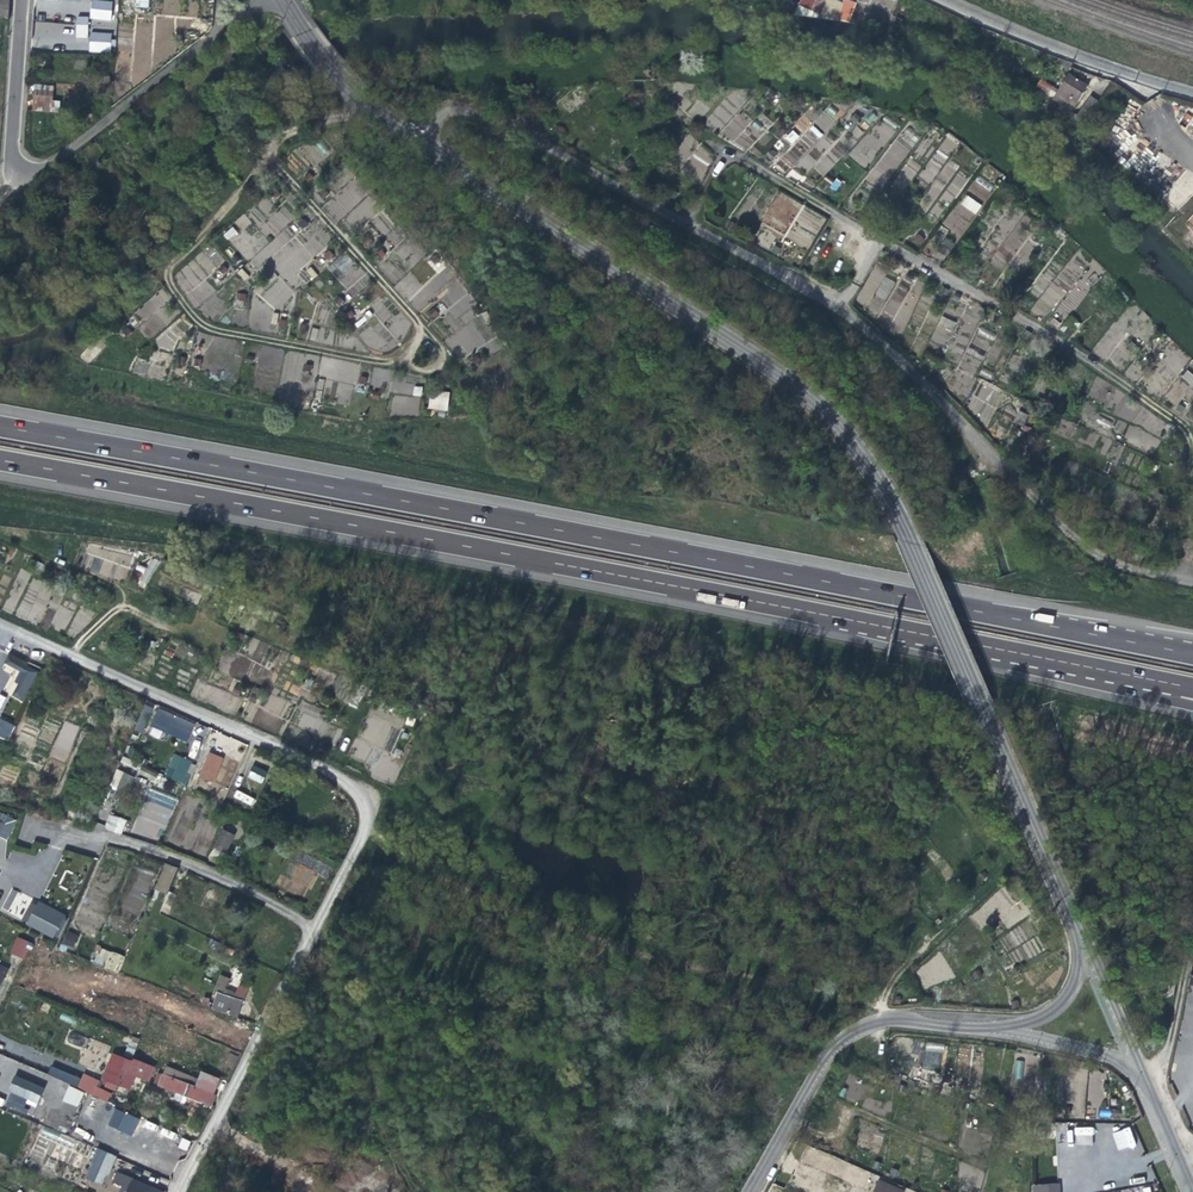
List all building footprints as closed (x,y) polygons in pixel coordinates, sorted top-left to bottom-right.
[(8,0),(0,0),(0,19),(7,19),(8,10),(8,0)] [(113,1),(103,0),(92,0),(89,18),(110,21),(113,1)] [(118,2),(132,4),(132,7),(147,8),(147,0),(118,0),(118,2)] [(820,13),(826,0),(802,0),(800,5),(820,13)] [(838,16),(850,19),(855,5),(844,0),(838,16)] [(75,16),(75,38),(88,38),(88,16),(75,16)] [(888,25),(893,27),(896,18),(891,16),(888,25)] [(901,20),(896,18),(893,27),(898,29),(901,20)] [(89,32),(89,52),(111,52),(111,32),(89,32)] [(1069,63),(1062,60),(1060,67),(1067,69),(1069,63)] [(1064,102),(1068,104),(1071,100),(1076,103),(1087,85),(1077,79),(1067,73),(1057,90),(1040,79),(1036,87),(1053,97),(1052,100),(1062,106),(1064,102)] [(96,84),(107,85),(108,78),(97,77),(96,84)] [(32,87),(31,103),(49,104),(50,88),(32,87)] [(1074,133),(1089,116),(1098,102),(1089,96),(1076,115),(1074,114),(1064,125),(1074,133)] [(57,105),(49,104),(31,103),(30,113),(57,115),(57,105)] [(1142,164),(1148,157),(1144,153),(1145,152),(1138,145),(1130,153),(1142,164)] [(976,214),(982,204),(966,195),(960,204),(976,214)] [(787,240),(810,250),(825,216),(802,206),(787,240)] [(961,235),(972,215),(954,206),(943,225),(961,235)] [(227,240),(238,234),(234,227),(223,233),(227,240)] [(333,264),(341,274),(353,263),(346,254),(333,264)] [(303,271),(308,281),(317,276),(311,266),(303,271)] [(236,292),(234,306),(246,308),(248,294),(236,292)] [(941,316),(932,340),(947,346),(956,321),(941,316)] [(76,358),(83,365),(97,352),(89,344),(76,358)] [(1192,388),(1192,376),(1186,371),(1180,379),(1192,388)] [(323,396),(349,401),(352,385),(319,379),(318,385),(325,386),(323,396)] [(427,393),(425,410),(444,413),(446,396),(427,393)] [(392,394),(391,414),(418,416),(420,397),(392,394)] [(23,702),(40,666),(8,652),(1,667),(17,674),(14,682),(17,683),(11,697),(23,702)] [(230,668),(229,677),(245,677),(245,668),(230,668)] [(145,731),(150,707),(142,706),(137,729),(145,731)] [(186,723),(158,711),(152,726),(168,733),(167,737),(188,745),(195,727),(186,723)] [(8,741),(15,725),(0,719),(0,737),(8,741)] [(173,754),(164,776),(186,785),(195,763),(173,754)] [(216,758),(210,755),(200,779),(213,786),(225,761),(216,758)] [(262,783),(266,770),(251,765),(247,779),(262,783)] [(110,786),(128,792),(134,775),(116,769),(110,786)] [(157,813),(155,820),(168,824),(177,798),(150,790),(144,809),(157,813)] [(104,828),(121,835),(127,820),(110,814),(104,828)] [(213,845),(223,850),(229,838),(219,834),(213,845)] [(165,863),(154,888),(167,894),(177,868),(165,863)] [(135,868),(130,881),(128,880),(117,907),(139,915),(154,876),(135,868)] [(159,912),(166,895),(164,894),(156,913),(164,916),(165,915),(159,912)] [(172,898),(166,895),(159,912),(165,915),(172,898)] [(28,928),(54,941),(66,918),(40,905),(28,928)] [(246,938),(256,943),(266,924),(268,919),(258,914),(246,938)] [(76,937),(67,933),(63,943),(71,946),(76,937)] [(9,956),(18,960),(26,941),(17,937),(9,956)] [(99,947),(94,965),(119,972),(124,955),(99,947)] [(9,970),(0,966),(0,991),(9,970)] [(1157,985),(1156,988),(1156,991),(1157,993),(1159,994),(1161,995),(1164,995),(1166,994),(1167,993),(1168,991),(1169,989),(1168,987),(1167,984),(1165,983),(1163,982),(1161,983),(1159,984),(1157,985)] [(223,1011),(232,985),(224,983),(222,990),(218,989),(211,1007),(223,1011)] [(204,1004),(211,1007),(218,989),(214,988),(213,993),(208,991),(204,1004)] [(128,1089),(136,1070),(145,1074),(148,1068),(138,1064),(138,1066),(115,1057),(108,1072),(105,1080),(128,1089)] [(218,1081),(201,1074),(195,1089),(163,1076),(159,1086),(176,1092),(174,1099),(181,1102),(184,1095),(194,1099),(212,1106),(215,1097),(213,1096),(218,1081)] [(23,1112),(26,1103),(35,1107),(44,1087),(16,1075),(4,1104),(23,1112)] [(99,1082),(85,1077),(79,1090),(86,1093),(108,1102),(111,1095),(97,1089),(99,1082)] [(108,1126),(132,1135),(139,1118),(115,1109),(108,1126)] [(1075,1127),(1075,1145),(1093,1144),(1092,1127),(1075,1127)] [(1117,1151),(1135,1146),(1130,1127),(1112,1132),(1117,1151)] [(178,1148),(187,1150),(190,1140),(181,1138),(178,1148)] [(102,1152),(97,1165),(112,1171),(117,1158),(102,1152)] [(132,1181),(127,1191),(158,1191),(132,1181)] [(879,1182),(875,1191),(902,1191),(879,1182)] [(1034,1184),(1034,1191),(1061,1191),(1060,1183),(1034,1184)]
